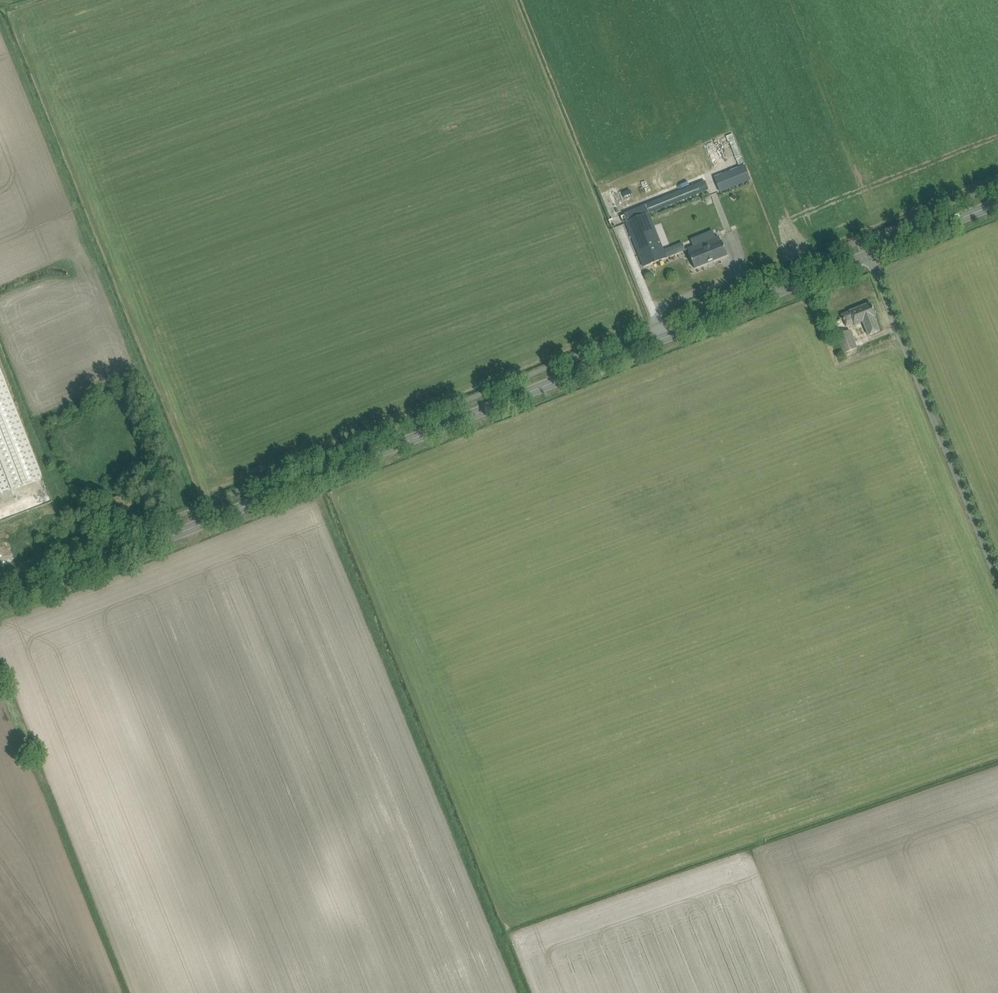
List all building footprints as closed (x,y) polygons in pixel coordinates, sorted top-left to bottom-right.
[(712,153),(713,163),(723,161),(722,152),(712,153)] [(751,179),(745,165),(740,167),(714,177),(720,192),(751,179)] [(706,181),(697,184),(647,205),(650,213),(709,189),(706,181)] [(645,205),(619,217),(623,224),(626,223),(640,257),(644,266),(666,257),(663,250),(662,248),(649,213),(648,213),(645,205)] [(713,220),(720,217),(715,205),(708,208),(713,220)] [(694,246),(688,248),(690,253),(689,254),(695,268),(727,255),(722,241),(721,241),(719,236),(716,237),(694,246)] [(866,312),(832,325),(838,339),(871,326),(866,312)] [(884,327),(864,335),(875,363),(893,356),(886,338),(888,337),(884,327)] [(42,477),(0,371),(0,494),(42,477)] [(12,525),(9,519),(0,524),(0,530),(12,525)]
